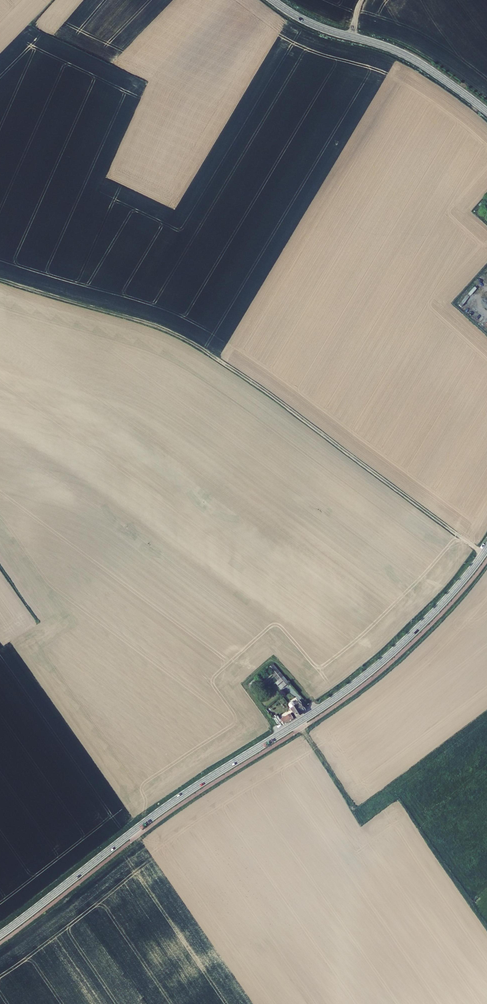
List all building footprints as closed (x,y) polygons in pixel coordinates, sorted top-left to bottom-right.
[(275,683),(280,690),(289,682),(273,663),(267,668),(278,680),(275,683)] [(295,714),(304,709),(295,698),(291,702),(292,703),(288,706),(291,709),(295,714)] [(280,724),(295,714),(291,709),(280,718),(276,713),(273,716),(277,721),(280,724)]
